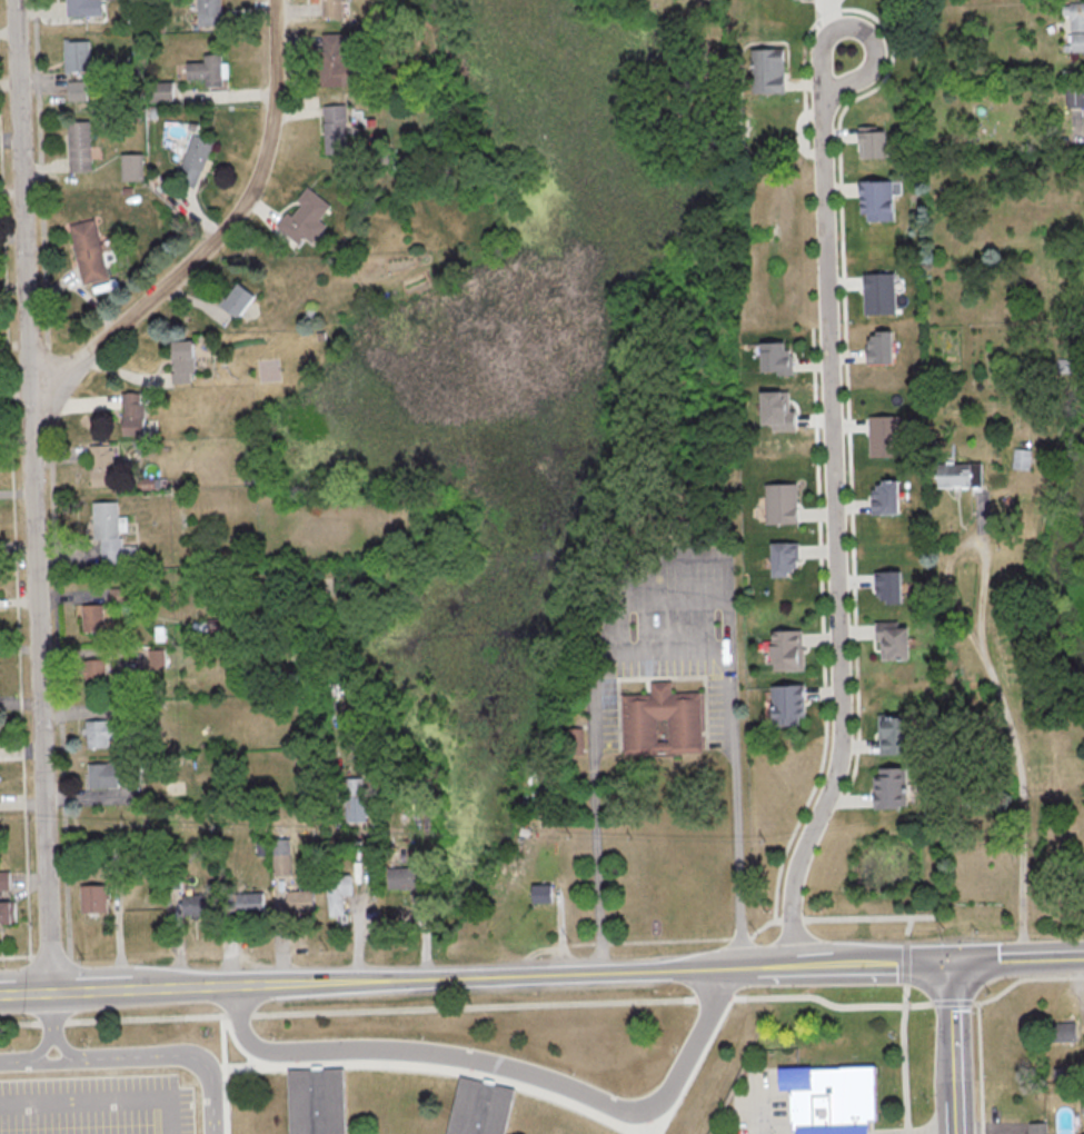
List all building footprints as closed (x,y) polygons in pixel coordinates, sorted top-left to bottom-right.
[(103,15),(103,0),(66,0),(66,16),(103,15)] [(224,26),(223,0),(196,0),(197,27),(224,26)] [(1073,32),(1073,52),(1083,52),(1083,4),(1065,4),(1065,15),(1072,15),(1072,32),(1073,32)] [(353,87),(353,34),(327,34),(327,87),(353,87)] [(90,40),(64,40),(65,71),(91,70),(90,40)] [(788,93),(788,49),(754,49),(754,93),(788,93)] [(222,53),(204,53),(204,61),(188,62),(188,78),(206,78),(206,90),(229,89),(228,62),(223,62),(222,53)] [(87,80),(68,80),(68,100),(88,99),(87,80)] [(1067,85),(1067,108),(1083,108),(1083,85),(1067,85)] [(329,106),(331,147),(354,146),(352,105),(329,106)] [(90,120),(67,121),(69,171),(92,171),(90,120)] [(214,140),(193,132),(176,178),(200,186),(210,158),(208,158),(214,140)] [(145,179),(145,153),(122,154),(123,180),(145,179)] [(865,182),(865,221),(896,221),(896,181),(865,182)] [(337,206),(315,187),(303,200),(308,204),(296,217),(290,211),(279,223),(305,245),(312,236),(318,241),(331,226),(324,220),(337,206)] [(108,279),(96,219),(71,224),(82,284),(108,279)] [(221,306),(242,319),(257,294),(236,281),(221,306)] [(1031,469),(1031,449),(1014,449),(1013,469),(1031,469)] [(941,486),(987,486),(987,461),(941,461),(941,486)] [(903,513),(903,480),(876,480),(876,513),(903,513)] [(800,483),(768,483),(768,522),(800,522),(800,483)] [(99,503),(100,540),(107,540),(108,564),(128,563),(126,502),(99,503)] [(801,541),(775,541),(775,575),(801,575),(801,541)] [(913,622),(881,622),(881,659),(913,659),(913,622)] [(774,670),(805,670),(805,629),(774,629),(774,670)] [(625,754),(704,752),(703,692),(674,692),(674,680),(653,681),(653,692),(624,693),(625,754)] [(808,684),(774,684),(774,724),(808,724),(808,684)] [(882,753),(916,753),(916,714),(882,714),(882,753)] [(92,721),(90,751),(120,752),(121,722),(92,721)] [(94,789),(130,788),(129,764),(94,765),(94,789)] [(877,807),(909,807),(909,767),(877,767),(877,807)] [(555,884),(535,884),(535,903),(555,903),(555,884)] [(17,923),(17,901),(0,901),(0,924),(17,923)] [(1053,1043),(1077,1042),(1077,1022),(1052,1022),(1053,1043)] [(793,1124),(800,1123),(801,1133),(874,1133),(874,1121),(881,1120),(879,1070),(792,1072),(793,1124)] [(345,1071),(289,1072),(291,1133),(347,1133),(345,1071)] [(516,1090),(460,1077),(448,1133),(506,1133),(516,1090)] [(1049,1122),(1030,1122),(1031,1133),(1049,1133),(1049,1122)]
